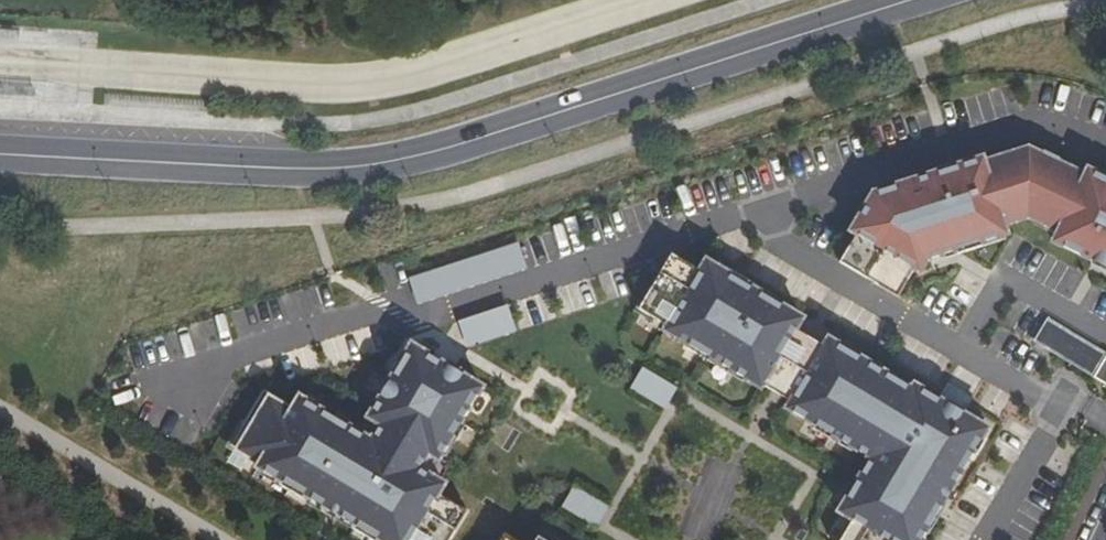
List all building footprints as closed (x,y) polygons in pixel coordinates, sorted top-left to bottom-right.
[(874,192),(869,201),(866,200),(858,214),(861,216),(851,231),(857,234),(840,263),(900,298),(916,269),(921,272),(928,261),(944,255),(957,251),(959,255),(959,256),(984,247),(983,243),(1009,235),(1006,226),(1004,221),(1015,218),(1016,222),(1030,217),(1060,232),(1055,242),(1095,261),(1105,267),(1105,177),(1088,168),(1084,175),(1057,162),(1059,157),(1043,149),(1041,153),(1029,147),(984,162),(983,157),(962,164),(960,159),(933,168),(935,173),(874,192)] [(1016,222),(1015,218),(1004,221),(1006,226),(1016,222)] [(403,276),(411,302),(521,268),(513,243),(403,276)] [(946,259),(959,255),(957,251),(944,255),(946,259)] [(936,517),(940,520),(950,502),(947,500),(989,429),(916,385),(914,389),(830,339),(826,346),(798,329),(804,318),(756,290),(758,287),(727,268),(724,272),(708,262),(701,273),(673,256),(640,311),(669,328),(666,332),(763,390),(765,387),(792,403),(789,410),(873,460),(878,463),(868,480),(863,476),(841,513),(854,521),(843,539),(923,539),(936,517)] [(1095,261),(1093,265),(1105,272),(1105,267),(1095,261)] [(460,344),(511,331),(505,305),(453,318),(460,344)] [(1105,355),(1046,327),(1034,351),(1094,380),(1105,355)] [(404,349),(355,433),(268,387),(229,459),(255,469),(251,480),(353,539),(421,539),(446,499),(426,482),(483,395),(404,349)] [(1094,380),(1105,386),(1105,355),(1094,380)] [(644,369),(632,389),(667,410),(679,390),(644,369)] [(863,476),(868,480),(878,463),(873,460),(863,476)] [(576,488),(563,508),(598,530),(611,509),(576,488)]
